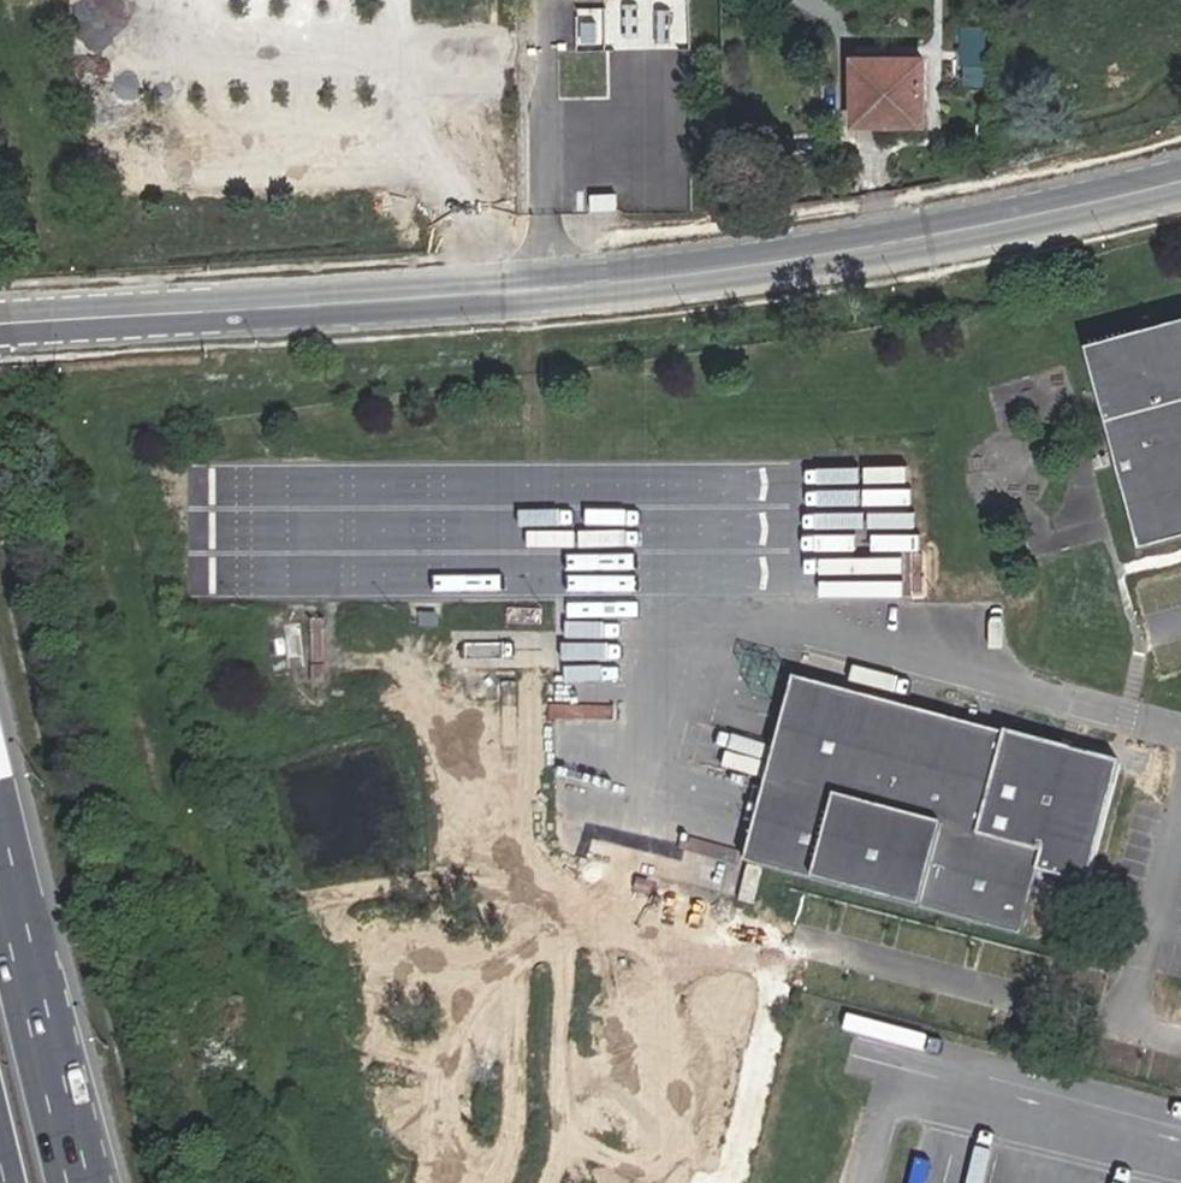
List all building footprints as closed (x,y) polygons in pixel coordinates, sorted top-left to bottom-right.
[(924,57),(857,58),(857,122),(896,123),(896,130),(923,131),(923,123),(924,57)] [(590,103),(600,103),(600,69),(589,70),(590,103)] [(1090,335),(1143,535),(1180,525),(1180,311),(1090,335)] [(243,466),(196,466),(196,594),(241,594),(254,577),(275,577),(275,602),(293,579),(308,591),(361,591),(360,556),(367,547),(367,537),(389,537),(370,522),(370,508),(339,508),(322,496),(357,495),(361,499),(365,494),(364,468),(284,468),(301,482),(264,482),(243,466)] [(1087,878),(1120,757),(795,668),(744,853),(1020,929),(1038,864),(1087,878)]
